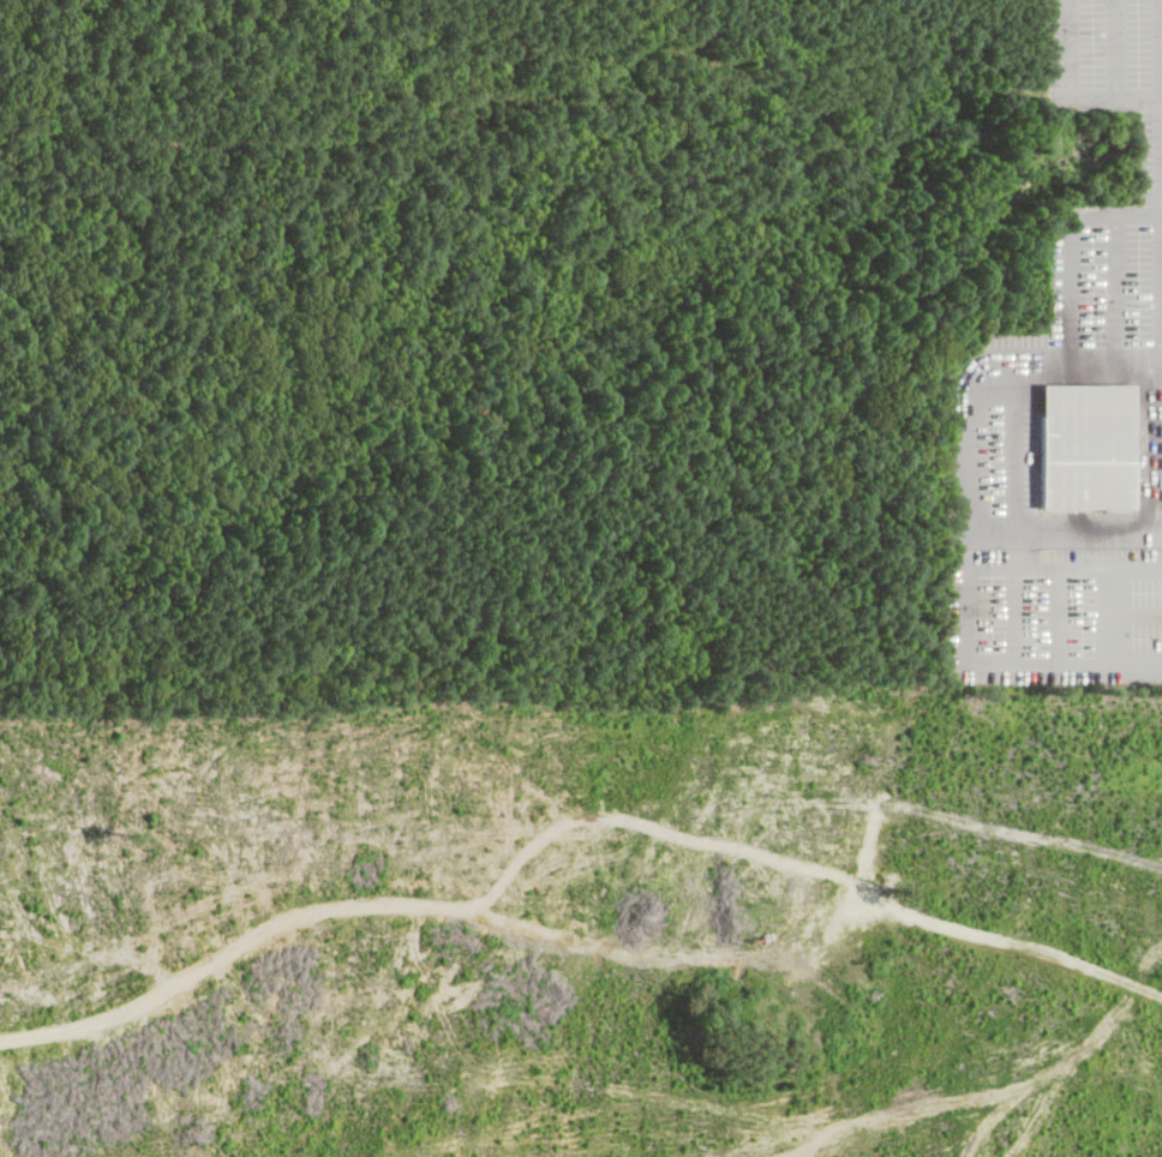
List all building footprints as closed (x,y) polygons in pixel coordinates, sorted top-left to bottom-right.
[(1038,384),(1131,384),(1132,508),(1040,509),(1038,384)]
